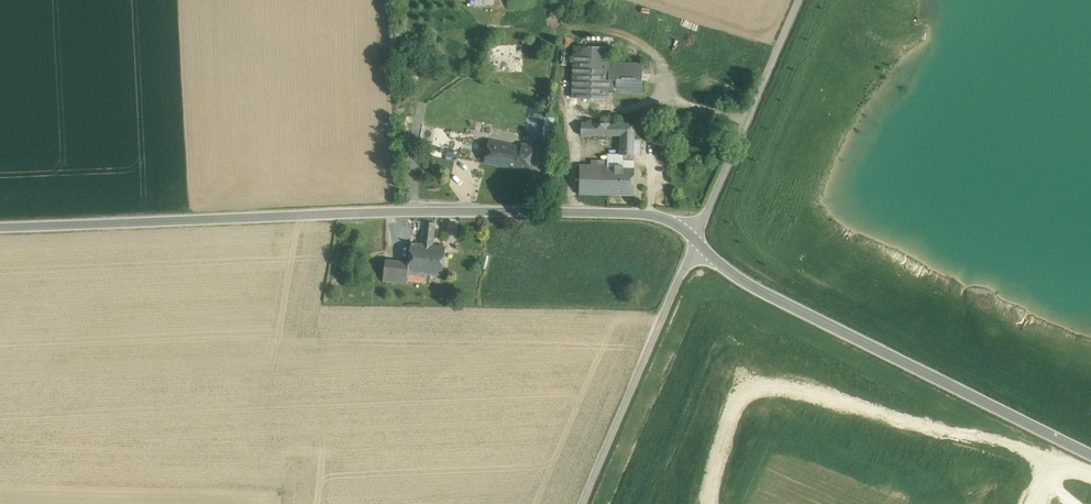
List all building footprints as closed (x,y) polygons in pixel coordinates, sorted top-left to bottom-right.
[(610,47),(574,46),(572,98),(608,99),(610,62),(610,47)] [(643,63),(610,62),(609,81),(616,81),(615,92),(642,93),(643,63)] [(553,136),(554,116),(544,116),(543,135),(553,136)] [(537,122),(525,120),(522,136),(534,138),(537,122)] [(635,123),(581,122),(581,135),(620,136),(620,154),(635,154),(641,155),(642,138),(635,138),(635,123)] [(525,146),(493,140),(488,163),(533,171),(538,144),(526,142),(525,146)] [(608,154),(608,160),(599,160),(598,165),(580,165),(579,194),(634,195),(635,154),(620,154),(608,154)] [(433,226),(423,225),(420,246),(431,247),(433,226)] [(416,245),(409,244),(407,265),(406,273),(407,273),(414,274),(416,245)] [(420,246),(416,245),(414,274),(423,275),(441,277),(444,248),(431,247),(420,246)] [(407,265),(384,262),(382,281),(406,283),(406,280),(407,273),(406,273),(407,265)] [(414,274),(407,273),(406,280),(422,282),(423,275),(414,274)]
